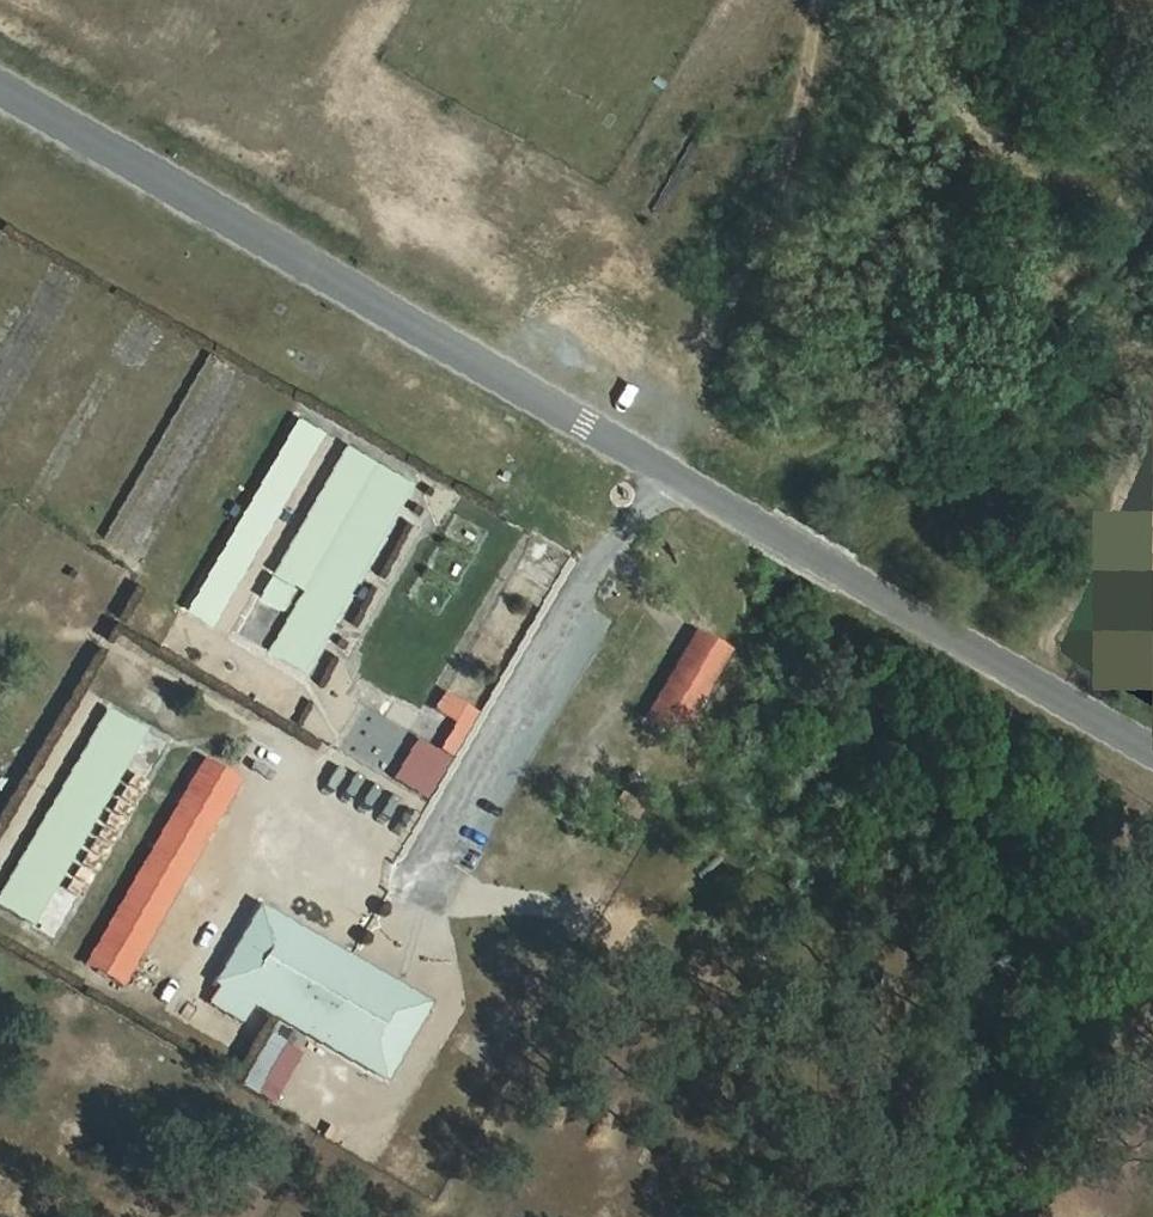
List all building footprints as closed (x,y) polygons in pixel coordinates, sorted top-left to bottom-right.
[(290,413),(188,611),(214,625),(317,427),(290,413)] [(340,442),(260,597),(284,609),(263,649),(303,670),(404,475),(340,442)] [(688,626),(640,718),(679,738),(727,646),(688,626)] [(449,721),(437,746),(416,736),(394,782),(428,798),(472,704),(439,689),(428,711),(449,721)] [(132,721),(100,704),(0,895),(0,909),(26,923),(132,721)] [(195,753),(82,966),(124,988),(237,775),(195,753)] [(241,1021),(247,1009),(387,1080),(431,995),(251,904),(201,1001),(241,1021)] [(31,905),(22,919),(46,935),(56,921),(31,905)] [(237,1084),(273,1101),(298,1048),(262,1031),(237,1084)]
